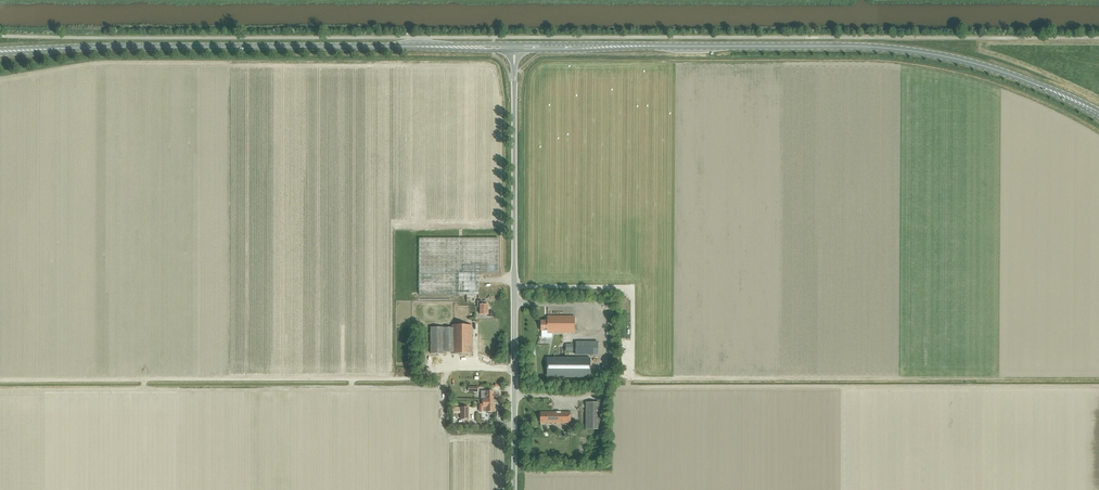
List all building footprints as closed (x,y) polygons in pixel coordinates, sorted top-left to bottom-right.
[(498,273),(498,270),(498,238),(420,238),(420,295),(479,295),(479,273),(498,273)] [(488,315),(488,304),(486,304),(486,301),(478,301),(478,305),(480,305),(480,315),(488,315)] [(574,333),(574,316),(547,316),(547,321),(541,321),(541,331),(547,331),(547,333),(574,333)] [(472,325),(452,325),(452,328),(452,352),(452,354),(472,354),(472,325)] [(444,352),(452,352),(452,328),(430,328),(430,354),(444,354),(444,352)] [(597,358),(597,355),(598,355),(598,342),(576,342),(576,355),(591,355),(591,358),(597,358)] [(590,358),(547,358),(547,378),(590,378),(590,358)] [(487,399),(483,399),(483,404),(479,404),(479,407),(487,407),(487,412),(494,412),(493,399),(487,399)] [(586,402),(586,430),(601,430),(601,403),(586,402)] [(461,414),(461,419),(469,419),(469,407),(451,407),(451,414),(461,414)] [(570,423),(570,412),(540,412),(540,423),(570,423)]
